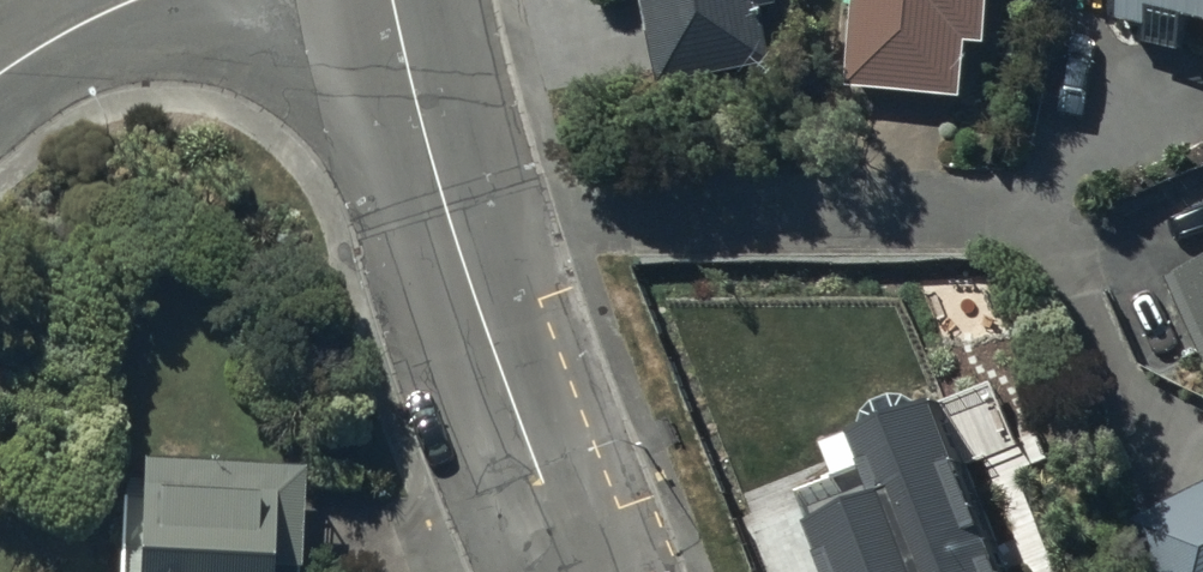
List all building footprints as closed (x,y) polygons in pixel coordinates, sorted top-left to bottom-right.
[(661,85),(777,63),(767,12),(782,9),(781,0),(645,0),(661,85)] [(849,86),(971,96),(975,42),(990,44),(993,0),(856,0),(849,86)] [(1124,24),(1152,32),(1148,46),(1185,55),(1192,27),(1202,30),(1202,0),(1130,0),(1124,24)] [(1166,280),(1202,368),(1202,264),(1166,280)] [(945,413),(859,446),(869,472),(803,497),(831,571),(1005,571),(945,413)] [(144,480),(143,503),(120,503),(118,571),(306,571),(307,483),(144,480)] [(1148,515),(1172,571),(1202,571),(1202,491),(1148,515)]
